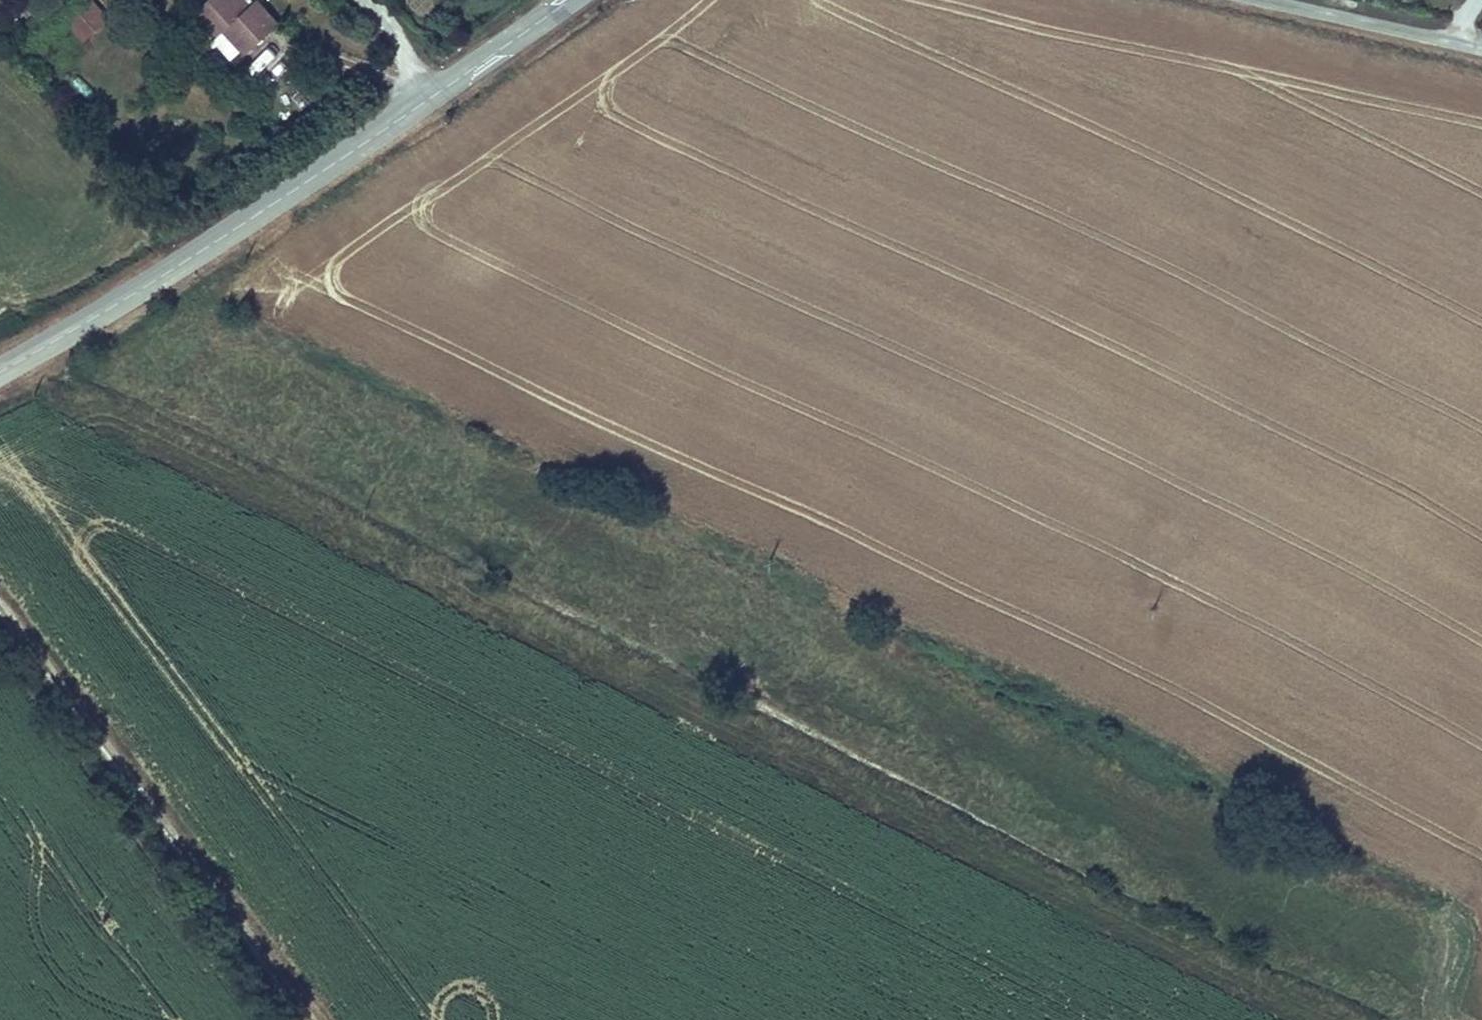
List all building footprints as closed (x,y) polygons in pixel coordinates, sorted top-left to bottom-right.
[(94,0),(66,23),(82,41),(109,18),(94,0)] [(280,21),(262,0),(256,0),(251,5),(244,11),(234,0),(206,0),(194,11),(216,36),(225,28),(245,51),(280,21)] [(251,5),(246,0),(234,0),(244,11),(251,5)]
